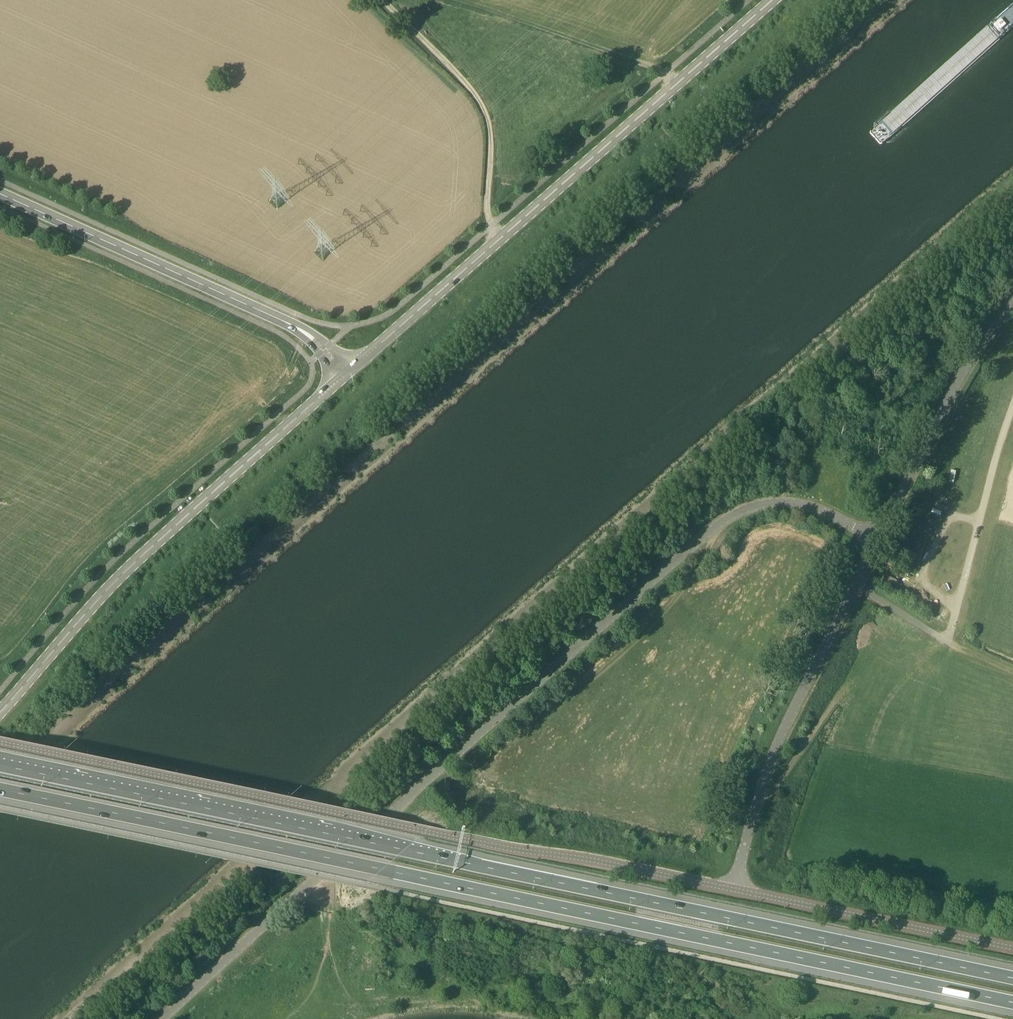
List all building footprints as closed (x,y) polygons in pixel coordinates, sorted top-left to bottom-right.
[(923,598),(927,592),(911,582),(907,588),(923,598)]
